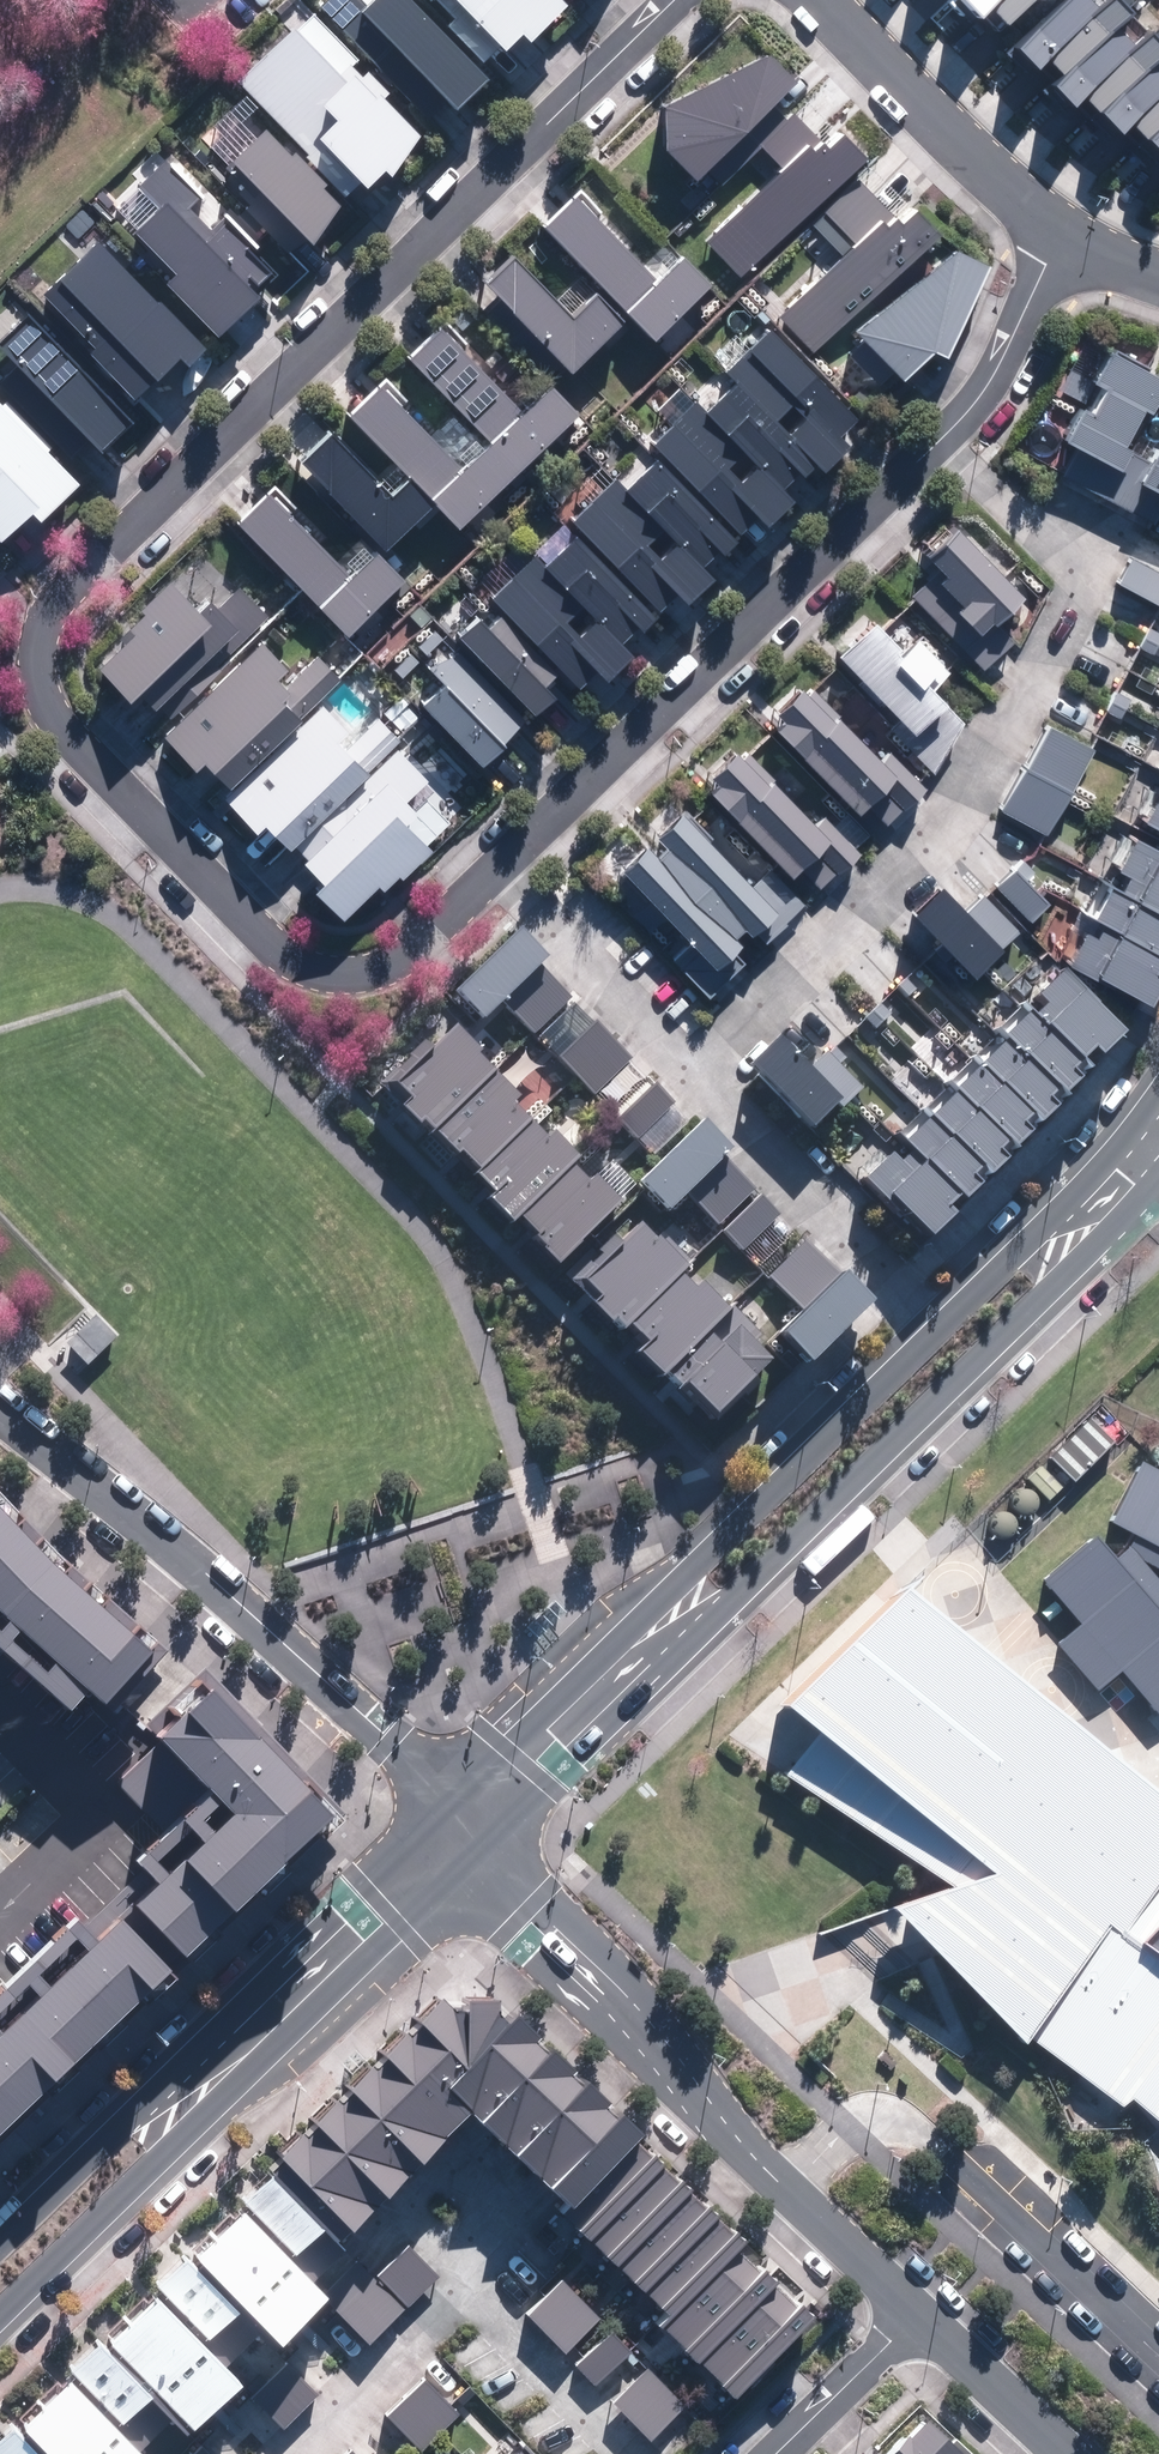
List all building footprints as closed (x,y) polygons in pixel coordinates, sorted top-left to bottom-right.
[(364,5),(357,11),(346,0),(328,0),(318,9),(426,119),(444,102),(453,112),(486,80),(407,0),(359,0),(364,5)] [(451,20),(443,27),(479,64),(496,48),(500,53),(519,36),(528,45),(565,7),(558,0),(432,0),(451,20)] [(1031,0),(960,0),(957,2),(978,23),(989,13),(1003,27),(1031,0)] [(1141,34),(1129,46),(1111,29),(1125,15),(1110,0),(1103,0),(1093,11),(1082,0),(1063,0),(1012,53),(1034,73),(1043,64),(1061,81),(1053,90),(1074,110),(1081,103),(1118,138),(1126,130),(1158,162),(1158,51),(1141,34)] [(350,67),(357,61),(311,13),(238,84),(307,155),(303,158),(327,182),(342,199),(358,184),(364,190),(381,173),(388,180),(418,137),(382,99),(388,93),(367,71),(360,77),(350,67)] [(704,232),(738,268),(863,151),(835,120),(819,135),(795,110),(787,117),(770,99),(793,76),(767,47),(663,100),(658,134),(692,170),(701,161),(718,178),(745,153),(765,175),(704,232)] [(310,247),(339,205),(264,128),(228,163),(310,247)] [(204,195),(169,157),(112,210),(173,277),(164,285),(215,339),(256,301),(249,293),(271,273),(253,253),(259,247),(227,213),(207,231),(188,210),(204,195)] [(812,346),(931,230),(909,207),(895,221),(887,214),(851,177),(806,221),(839,255),(779,313),(812,346)] [(642,269),(626,252),(634,245),(581,190),(541,228),(650,342),(709,285),(681,256),(676,261),(664,248),(642,269)] [(941,348),(983,257),(952,241),(847,322),(898,372),(925,341),(941,348)] [(95,242),(39,296),(91,346),(84,353),(136,402),(176,360),(186,369),(206,348),(95,242)] [(609,351),(629,332),(579,276),(553,300),(510,253),(479,281),(565,375),(601,342),(609,351)] [(0,341),(0,349),(98,452),(130,422),(28,314),(0,341)] [(532,380),(512,400),(462,350),(467,345),(441,319),(402,357),(477,431),(489,444),(522,410),(541,389),(532,380)] [(835,439),(855,419),(765,330),(745,350),(835,439)] [(1123,451),(1126,445),(1118,440),(1137,406),(1145,411),(1158,385),(1158,378),(1103,347),(1087,380),(1097,385),(1084,409),(1075,404),(1057,436),(1109,464),(1122,472),(1107,497),(1124,507),(1140,482),(1158,493),(1158,442),(1157,446),(1152,444),(1142,462),(1123,451)] [(745,350),(722,372),(732,382),(813,463),(820,470),(843,448),(835,439),(745,350)] [(464,469),(484,449),(471,437),(452,457),(401,409),(409,401),(384,376),(343,419),(403,477),(431,504),(464,469)] [(732,382),(702,412),(783,493),(813,463),(732,382)] [(576,411),(547,383),(541,389),(522,410),(489,444),(484,449),(464,469),(431,504),(459,530),(576,411)] [(2,544),(32,513),(42,524),(81,484),(50,453),(54,449),(5,401),(1,406),(0,405),(0,542),(2,544)] [(763,526),(790,500),(783,493),(702,412),(691,402),(646,447),(655,456),(737,537),(755,519),(763,526)] [(431,504),(403,477),(389,491),(331,434),(295,471),(382,554),(431,504)] [(718,556),(737,537),(655,456),(622,490),(698,566),(713,551),(718,556)] [(683,603),(710,577),(698,566),(622,490),(612,480),(566,526),(574,534),(656,616),(676,596),(683,603)] [(359,541),(337,562),(268,492),(235,524),(345,636),(404,578),(374,547),(369,552),(359,541)] [(1018,594),(951,524),(924,553),(944,574),(935,582),(915,601),(979,668),(1009,639),(991,620),(1018,594)] [(639,632),(656,616),(574,534),(541,568),(614,642),(631,624),(639,632)] [(601,675),(624,652),(614,642),(541,568),(527,555),(484,599),(497,612),(554,668),(573,688),(593,668),(601,675)] [(1131,558),(1117,583),(1158,606),(1158,573),(1131,558)] [(137,691),(165,719),(269,619),(238,587),(216,609),(207,599),(195,611),(167,581),(124,622),(134,633),(97,669),(127,701),(137,691)] [(497,612),(482,627),(539,683),(554,668),(497,612)] [(888,726),(933,771),(957,718),(930,691),(954,666),(923,636),(918,641),(903,626),(892,637),(867,612),(829,651),(835,655),(898,717),(888,726)] [(472,616),(454,634),(530,710),(548,692),(539,683),(482,627),(472,616)] [(1143,651),(1100,625),(1075,661),(1116,690),(1143,651)] [(228,787),(337,677),(312,652),(291,674),(255,638),(159,735),(192,767),(200,759),(228,787)] [(441,646),(422,664),(436,679),(498,741),(516,723),(441,646)] [(498,741),(436,679),(416,699),(477,761),(498,741)] [(884,744),(872,755),(810,688),(803,694),(796,687),(773,708),(781,716),(770,725),(849,810),(859,800),(883,826),(925,787),(884,744)] [(286,843),(395,744),(401,739),(382,719),(374,710),(349,732),(321,701),(288,731),(293,737),(223,800),(250,829),(261,820),(284,845),(286,843)] [(1046,832),(1089,750),(1043,726),(999,808),(1046,832)] [(284,845),(314,877),(307,884),(338,918),(375,884),(379,888),(395,874),(399,877),(430,849),(425,843),(447,824),(422,797),(411,807),(403,798),(425,777),(395,744),(286,843),(284,845)] [(705,789),(810,898),(856,851),(819,812),(808,822),(747,753),(741,760),(731,750),(709,773),(715,779),(705,789)] [(1131,813),(1158,828),(1158,761),(1131,813)] [(671,958),(705,994),(740,961),(726,947),(734,939),(730,934),(736,928),(741,933),(749,925),(762,938),(800,902),(788,889),(779,897),(756,873),(745,883),(674,808),(653,828),(660,836),(652,844),(645,837),(613,864),(687,942),(671,958)] [(1123,833),(1061,956),(1142,997),(1158,963),(1158,851),(1123,833)] [(1028,920),(1045,902),(1011,869),(994,887),(1028,920)] [(936,881),(907,908),(969,973),(1015,929),(981,892),(963,909),(936,881)] [(545,960),(515,929),(450,992),(480,1023),(545,960)] [(570,1002),(547,977),(507,1013),(530,1038),(570,1002)] [(1120,1040),(1057,977),(851,1179),(914,1243),(1120,1040)] [(628,1063),(592,1024),(554,1055),(588,1096),(628,1063)] [(417,1123),(428,1135),(491,1075),(474,1056),(477,1053),(453,1027),(427,1051),(420,1043),(382,1078),(403,1101),(395,1108),(412,1127),(417,1123)] [(770,1037),(743,1065),(808,1127),(831,1102),(838,1108),(857,1089),(823,1056),(807,1072),(770,1037)] [(474,1176),(528,1125),(510,1105),(515,1101),(491,1075),(428,1135),(451,1160),(455,1157),(474,1176)] [(672,1105),(652,1084),(615,1121),(635,1142),(672,1105)] [(731,1152),(700,1120),(633,1183),(662,1214),(682,1195),(712,1227),(753,1189),(724,1158),(731,1152)] [(505,1226),(574,1162),(548,1134),(542,1140),(528,1125),(474,1176),(470,1180),(486,1197),(482,1201),(505,1226)] [(554,1264),(614,1202),(588,1177),(583,1183),(569,1170),(515,1227),(554,1264)] [(742,1250),(775,1214),(756,1195),(722,1232),(742,1250)] [(619,1243),(610,1234),(568,1277),(591,1300),(583,1309),(602,1327),(607,1322),(617,1331),(685,1261),(661,1238),(655,1244),(637,1224),(619,1243)] [(805,1366),(865,1301),(804,1244),(768,1282),(798,1310),(774,1337),(805,1366)] [(656,1378),(723,1312),(696,1285),(689,1292),(676,1278),(626,1327),(645,1345),(635,1355),(656,1378)] [(81,1313),(55,1337),(75,1358),(101,1334),(81,1313)] [(707,1336),(664,1378),(706,1418),(765,1357),(732,1326),(715,1344),(707,1336)] [(1054,1641),(1094,1689),(1119,1668),(1151,1706),(1158,1700),(1158,1580),(1140,1558),(1158,1567),(1158,1468),(1139,1457),(1108,1519),(1129,1529),(1126,1545),(1112,1557),(1092,1533),(1042,1575),(1080,1620),(1054,1641)] [(1039,1466),(1025,1479),(1045,1502),(1060,1489),(1039,1466)] [(1031,1513),(1033,1510),(1035,1507),(1035,1503),(1033,1499),(1031,1496),(1028,1494),(1024,1493),(1021,1493),(1017,1495),(1014,1497),(1012,1501),(1012,1504),(1012,1508),(1014,1512),(1017,1514),(1020,1516),(1024,1516),(1028,1515),(1031,1513)] [(1009,1534),(1011,1531),(1012,1528),(1012,1524),(1011,1520),(1009,1517),(1006,1515),(1002,1514),(998,1514),(995,1516),(992,1518),(990,1522),(989,1525),(990,1529),(992,1532),(994,1535),(998,1537),(1002,1537),(1005,1536),(1009,1534)] [(92,1706),(146,1647),(53,1577),(0,1524),(0,1622),(92,1706)] [(779,1764),(957,1883),(892,1911),(913,1931),(1022,2036),(1034,2027),(1158,2118),(1158,1785),(912,1589),(788,1719),(806,1731),(779,1764)] [(165,1739),(117,1783),(168,1833),(136,1861),(143,1868),(84,1927),(76,1918),(0,1993),(0,2013),(29,1986),(41,1998),(4,2034),(0,2030),(0,2135),(341,1810),(206,1670),(148,1723),(165,1739)] [(0,2423),(0,2453),(123,2453),(99,2430),(149,2380),(190,2420),(228,2383),(186,2341),(233,2294),(270,2331),(307,2294),(277,2265),(330,2212),(347,2228),(459,2114),(566,2218),(641,2142),(494,1999),(440,1995),(0,2423)] [(811,2312),(657,2154),(567,2241),(722,2399),(811,2312)] [(401,2241),(331,2301),(364,2339),(435,2279),(401,2241)] [(629,2354),(568,2284),(530,2316),(592,2387),(629,2354)] [(280,2362),(248,2392),(283,2430),(316,2400),(280,2362)] [(685,2412),(652,2373),(614,2405),(647,2444),(685,2412)] [(424,2383),(393,2412),(432,2453),(463,2424),(424,2383)] [(918,2413),(876,2453),(948,2453),(953,2449),(918,2413)] [(522,2439),(506,2453),(537,2453),(522,2439)] [(183,2453),(211,2453),(197,2440),(183,2453)]
